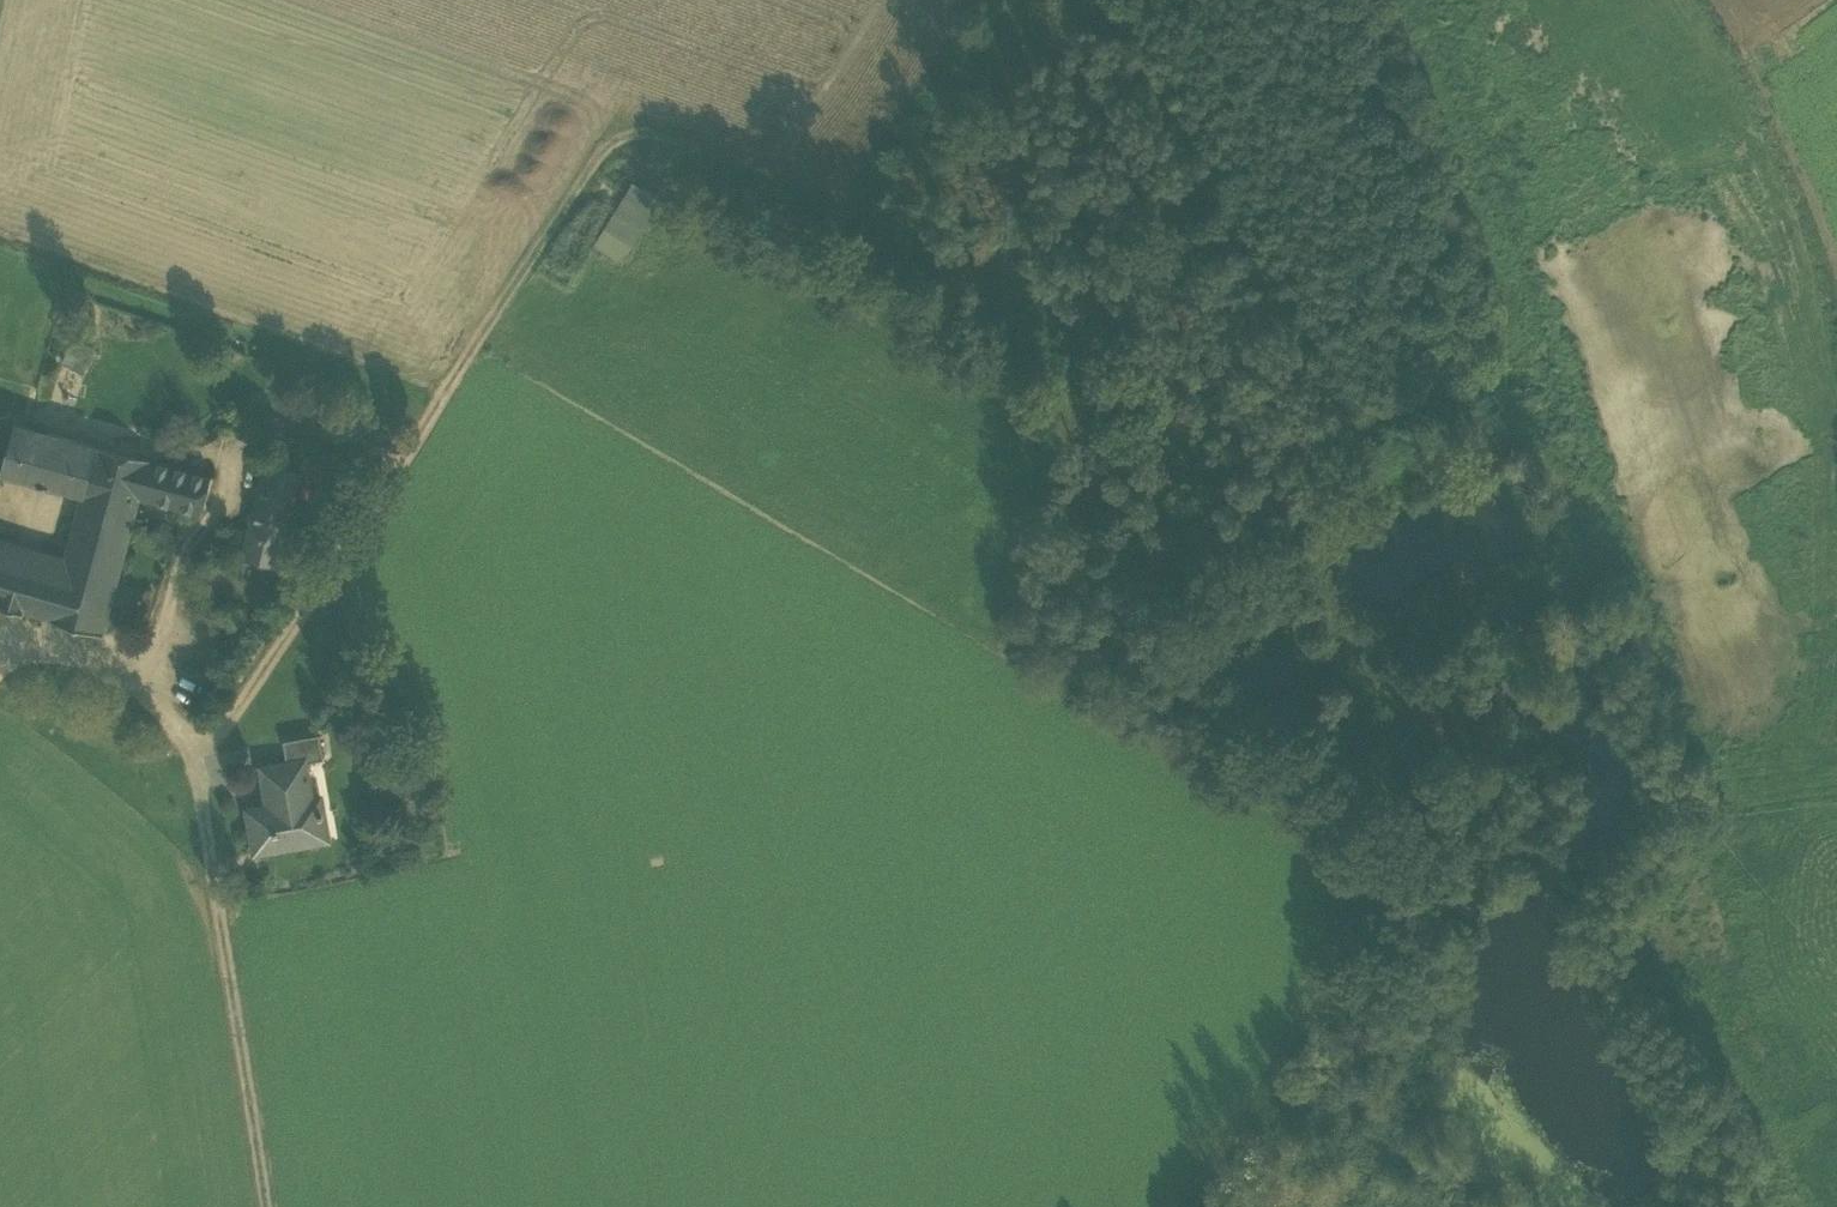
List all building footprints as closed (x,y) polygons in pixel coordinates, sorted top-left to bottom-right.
[(634,179),(596,244),(626,262),(664,197),(634,179)] [(85,373),(98,349),(76,337),(63,361),(85,373)] [(97,446),(15,423),(10,438),(0,473),(81,495),(83,495),(97,446)] [(0,473),(10,438),(0,435),(0,473)] [(210,476),(97,446),(83,495),(81,495),(61,571),(48,618),(102,633),(139,497),(200,513),(210,476)] [(298,472),(268,465),(245,556),(275,563),(298,472)] [(13,558),(0,554),(0,604),(13,558)] [(31,563),(13,558),(0,604),(0,605),(18,610),(31,563)] [(31,563),(18,610),(48,618),(61,571),(31,563)] [(284,740),(287,762),(305,759),(305,762),(324,759),(319,734),(284,740)] [(247,809),(255,853),(329,839),(324,811),(315,812),(305,762),(305,759),(287,762),(261,767),(267,805),(247,809)]
